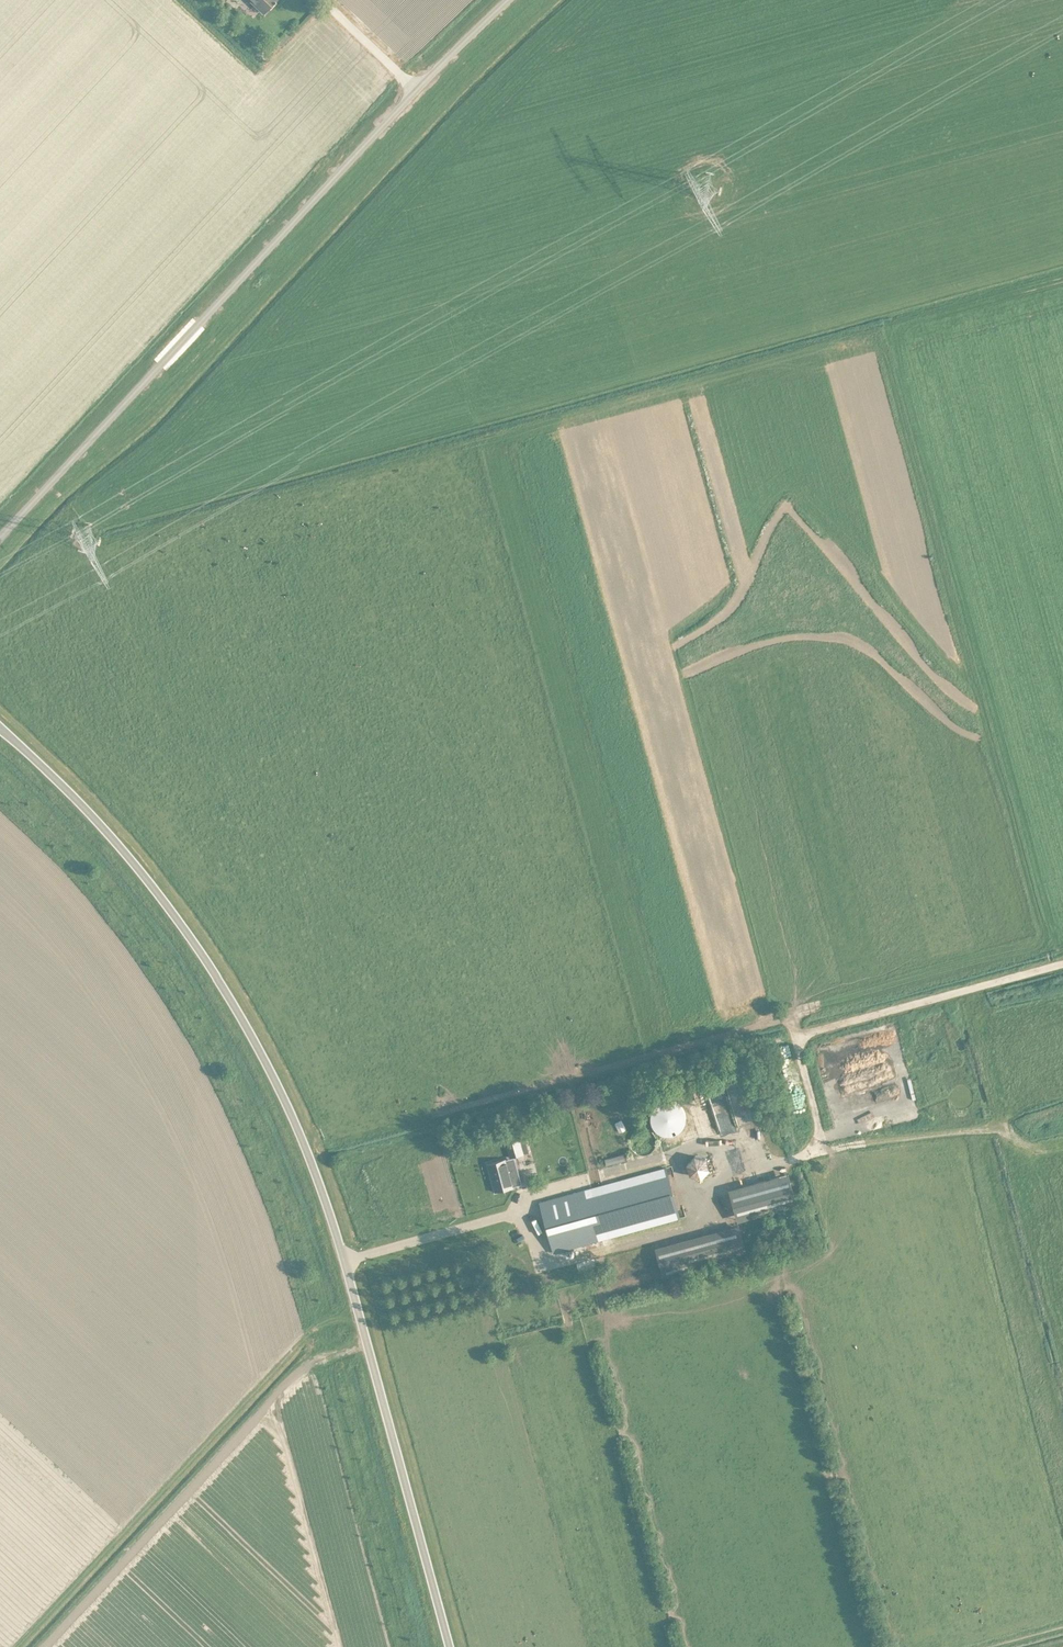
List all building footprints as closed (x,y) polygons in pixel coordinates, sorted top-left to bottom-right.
[(260,12),(271,0),(248,0),(260,12)] [(679,1106),(678,1105),(676,1103),(675,1102),(673,1100),(672,1100),(670,1099),(668,1099),(667,1098),(665,1098),(663,1098),(662,1098),(660,1099),(657,1099),(655,1100),(653,1102),(652,1103),(650,1105),(649,1107),(647,1110),(647,1112),(646,1115),(646,1117),(647,1120),(648,1123),(649,1125),(650,1127),(652,1129),(654,1131),(657,1132),(659,1133),(661,1134),(664,1134),(666,1134),(669,1133),(671,1132),(674,1131),(676,1129),(678,1127),(679,1125),(681,1122),(682,1120),(682,1118),(682,1116),(682,1113),(681,1111),(681,1109),(680,1108),(679,1106)] [(747,1124),(746,1116),(737,1117),(738,1124),(747,1124)] [(799,1123),(800,1132),(808,1130),(807,1122),(799,1123)] [(651,1133),(650,1132),(649,1131),(648,1129),(646,1129),(645,1128),(644,1128),(643,1127),(641,1127),(640,1127),(639,1127),(638,1127),(636,1127),(635,1128),(633,1129),(632,1130),(630,1131),(629,1132),(628,1133),(627,1135),(627,1137),(626,1139),(626,1141),(627,1143),(627,1145),(628,1147),(629,1148),(631,1150),(632,1151),(634,1152),(636,1153),(638,1153),(639,1153),(641,1153),(643,1153),(645,1152),(647,1151),(648,1150),(650,1149),(651,1147),(652,1145),(653,1143),(653,1141),(653,1140),(653,1138),(652,1137),(652,1135),(651,1134),(651,1133)] [(503,1142),(506,1156),(520,1153),(516,1139),(503,1142)] [(686,1142),(679,1146),(684,1155),(691,1151),(686,1142)] [(727,1158),(754,1158),(754,1149),(726,1149),(727,1158)] [(484,1162),(484,1163),(492,1190),(491,1190),(510,1185),(509,1185),(502,1158),(503,1158),(502,1157),(484,1162)] [(537,1200),(551,1251),(676,1217),(662,1166),(537,1200)]
